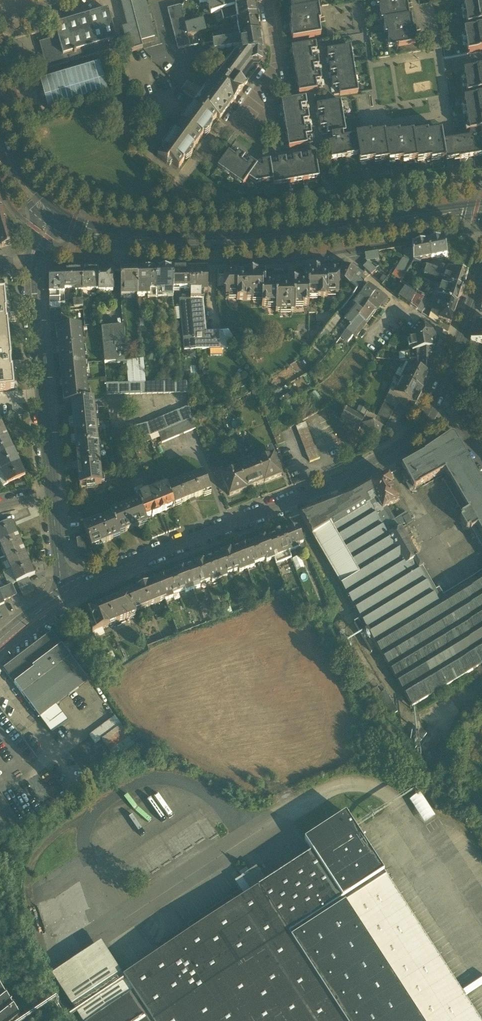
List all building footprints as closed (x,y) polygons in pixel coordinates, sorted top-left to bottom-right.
[(129,28),(137,26),(130,0),(129,0),(122,0),(129,28)] [(137,26),(141,41),(155,37),(151,24),(145,0),(130,0),(137,26)] [(222,11),(235,7),(234,1),(231,2),(230,0),(226,0),(207,3),(211,14),(222,11)] [(294,3),(290,4),(292,14),(293,13),(294,18),(291,18),(292,27),(293,27),(294,32),(291,32),(292,41),(321,37),(319,23),(321,23),(317,0),(312,0),(311,0),(293,0),(294,3)] [(392,48),(418,44),(415,30),(413,30),(411,16),(409,17),(407,2),(405,3),(404,0),(376,0),(376,3),(379,2),(380,7),(379,7),(380,16),(384,16),(384,20),(383,20),(385,30),(388,30),(388,34),(387,34),(389,43),(392,43),(392,48)] [(473,26),(481,24),(481,0),(463,0),(465,11),(469,10),(470,19),(466,19),(467,26),(473,26)] [(237,17),(238,25),(258,22),(255,4),(235,7),(237,17)] [(168,8),(178,49),(190,46),(188,36),(185,26),(182,6),(180,5),(168,8)] [(237,17),(235,7),(222,11),(224,20),(237,17)] [(40,42),(47,68),(110,51),(108,43),(116,40),(108,10),(55,25),(58,37),(40,42)] [(185,26),(188,36),(206,31),(204,21),(185,26)] [(222,34),(223,41),(260,35),(258,22),(238,25),(239,32),(222,34)] [(143,48),(141,41),(137,26),(129,28),(123,29),(130,52),(143,48)] [(473,29),(464,31),(465,38),(469,37),(471,46),(466,47),(468,54),(481,51),(481,28),(473,29)] [(241,44),(243,54),(262,51),(260,35),(223,41),(213,42),(215,50),(239,47),(238,44),(241,44)] [(297,84),(299,93),(317,90),(316,82),(322,81),(320,73),(315,74),(314,67),(319,66),(318,59),(312,59),(311,52),(317,52),(316,44),(295,47),(296,54),(293,54),(294,64),(298,63),(299,68),(295,69),(297,78),(300,78),(301,83),(297,84)] [(339,88),(340,96),(358,93),(357,84),(353,84),(352,79),(356,78),(354,69),(350,69),(350,64),(353,64),(352,54),(348,55),(347,48),(327,51),(328,59),(334,58),(335,65),(329,66),(331,74),(336,73),(337,76),(337,80),(332,81),(333,89),(339,88)] [(208,92),(199,104),(217,117),(220,119),(245,85),(238,79),(251,63),(262,63),(262,51),(243,54),(236,55),(227,56),(228,61),(230,63),(208,92)] [(98,80),(103,79),(99,65),(94,66),(98,80)] [(93,81),(98,80),(94,66),(90,67),(93,81)] [(88,83),(93,81),(90,67),(85,69),(88,83)] [(84,84),(88,83),(85,69),(80,70),(84,84)] [(473,94),(481,93),(481,69),(464,72),(465,79),(469,79),(470,87),(466,88),(467,95),(473,94)] [(79,86),(84,84),(80,70),(75,71),(79,86)] [(74,87),(79,86),(75,71),(70,73),(74,87)] [(69,88),(74,87),(70,73),(65,74),(69,88)] [(64,90),(69,88),(65,74),(60,75),(64,90)] [(59,91),(64,90),(60,75),(55,77),(59,91)] [(54,92),(59,91),(55,77),(50,78),(54,92)] [(49,94),(54,92),(50,78),(45,79),(49,94)] [(44,95),(49,94),(45,79),(40,81),(44,95)] [(103,79),(98,80),(102,94),(107,93),(103,79)] [(98,80),(93,81),(97,95),(102,94),(98,80)] [(93,81),(88,83),(92,97),(97,95),(93,81)] [(88,83),(84,84),(87,98),(92,97),(88,83)] [(84,84),(79,86),(82,99),(87,98),(84,84)] [(79,86),(74,87),(77,101),(82,99),(79,86)] [(74,87),(69,88),(73,102),(77,101),(74,87)] [(69,88),(64,90),(68,103),(73,102),(69,88)] [(194,100),(198,102),(199,104),(208,92),(203,88),(194,100)] [(64,90),(59,91),(63,105),(68,103),(64,90)] [(59,91),(54,92),(58,106),(63,105),(59,91)] [(54,92),(49,94),(53,107),(58,106),(54,92)] [(49,94),(44,95),(48,109),(53,107),(49,94)] [(473,98),(464,99),(465,107),(469,106),(470,115),(466,115),(468,128),(472,128),(473,132),(469,132),(470,138),(456,141),(459,160),(469,159),(469,156),(473,155),(474,158),(481,157),(481,140),(480,140),(480,138),(481,138),(481,132),(481,131),(481,97),(473,98)] [(287,138),(289,148),(307,145),(306,137),(311,136),(310,128),(305,129),(303,122),(309,121),(308,113),(302,114),(301,107),(307,106),(306,98),(286,101),(287,108),(283,109),(284,118),(288,118),(289,123),(285,123),(287,133),(291,132),(291,138),(287,138)] [(183,122),(178,128),(198,142),(202,137),(205,138),(215,125),(212,123),(217,117),(199,104),(198,102),(193,108),(191,107),(187,112),(189,114),(187,117),(184,115),(180,121),(183,122)] [(446,162),(447,161),(444,143),(443,143),(441,132),(426,134),(427,139),(423,140),(422,133),(413,134),(413,132),(398,135),(399,140),(395,140),(394,133),(385,135),(385,133),(370,135),(371,140),(366,141),(365,134),(356,135),(356,136),(344,139),(343,133),(346,133),(344,124),(340,124),(339,119),(343,118),(342,109),(338,109),(337,103),(317,106),(318,114),(324,113),(325,120),(319,121),(321,129),(326,128),(328,136),(332,135),(333,141),(335,141),(335,143),(329,144),(331,158),(336,157),(337,160),(347,158),(346,155),(350,154),(351,157),(359,156),(360,161),(366,160),(366,163),(375,161),(375,160),(380,159),(380,162),(390,161),(390,160),(394,159),(394,162),(404,161),(404,159),(408,159),(408,162),(418,160),(418,159),(422,158),(423,162),(432,160),(432,159),(436,158),(437,161),(446,160),(446,162)] [(194,148),(198,142),(178,128),(174,133),(172,132),(168,137),(170,139),(168,142),(166,141),(162,146),(164,148),(157,156),(167,164),(169,161),(179,168),(183,162),(186,164),(196,150),(194,148)] [(456,141),(444,143),(447,161),(459,160),(456,141)] [(273,181),(273,185),(283,183),(282,179),(285,179),(288,179),(288,183),(298,181),(297,177),(300,177),(303,176),(303,180),(313,179),(312,175),(319,174),(315,154),(308,155),(309,161),(301,162),(301,156),(293,157),(294,163),(287,164),(286,158),(278,160),(279,165),(271,167),(270,161),(262,162),(263,168),(261,168),(251,161),(248,166),(242,162),(245,157),(239,152),(235,157),(229,152),(218,167),(226,173),(228,170),(230,171),(232,173),(230,176),(238,182),(240,178),(245,182),(248,178),(249,179),(251,177),(257,181),(258,183),(270,182),(273,181)] [(270,188),(264,184),(260,190),(266,194),(270,188)] [(7,224),(0,226),(0,242),(2,247),(13,243),(7,224)] [(443,239),(427,242),(430,259),(447,256),(443,239)] [(422,261),(430,259),(427,242),(412,245),(412,249),(413,262),(413,263),(419,265),(422,261)] [(413,262),(412,249),(403,250),(404,259),(413,262)] [(365,254),(366,260),(378,258),(377,252),(365,254)] [(397,270),(405,275),(413,263),(413,262),(404,259),(397,270)] [(363,267),(371,274),(376,271),(368,263),(363,267)] [(351,284),(357,289),(366,279),(357,271),(344,264),(339,275),(351,284)] [(305,270),(305,284),(308,284),(308,297),(316,297),(316,298),(327,298),(327,293),(338,293),(338,268),(323,268),(323,270),(319,270),(319,268),(313,268),(313,270),(305,270)] [(444,279),(442,284),(463,289),(466,280),(468,275),(444,269),(443,274),(438,272),(434,270),(426,268),(423,275),(438,281),(441,280),(441,278),(444,279)] [(173,296),(173,289),(173,269),(156,270),(156,298),(165,298),(165,296),(173,296)] [(191,269),(178,269),(178,289),(191,289),(191,269)] [(208,269),(191,269),(191,289),(191,299),(201,299),(201,292),(208,292),(208,269)] [(87,289),(99,289),(99,270),(82,271),(83,288),(87,286),(87,289)] [(113,270),(99,270),(99,289),(99,290),(104,290),(113,290),(113,270)] [(121,294),(138,294),(138,270),(121,270),(121,294)] [(148,298),(156,298),(156,270),(138,270),(138,294),(138,296),(148,296),(148,298)] [(401,281),(405,275),(397,270),(393,276),(401,281)] [(65,290),(65,288),(64,271),(49,271),(50,291),(59,291),(65,290)] [(76,287),(76,290),(83,290),(83,288),(82,271),(64,271),(65,288),(76,287)] [(308,306),(308,297),(308,284),(305,284),(299,284),(299,281),(289,281),(289,284),(283,284),(283,281),(271,281),(271,284),(265,284),(265,274),(257,274),(257,272),(247,272),(247,274),(243,274),(243,272),(225,272),(226,297),(237,297),(237,301),(253,300),(253,299),(261,299),(261,307),(268,307),(268,306),(275,305),(275,313),(281,313),(281,311),(289,311),(289,312),(295,312),(295,305),(302,305),(302,307),(308,306)] [(432,295),(434,295),(438,297),(442,284),(436,283),(432,295)] [(442,284),(438,297),(443,299),(457,304),(463,289),(442,284)] [(368,285),(360,296),(369,302),(377,291),(368,285)] [(398,297),(410,305),(415,297),(403,289),(398,297)] [(83,301),(83,290),(76,290),(76,294),(73,295),(74,307),(83,306),(83,301)] [(50,291),(50,303),(59,302),(59,291),(50,291)] [(367,304),(368,304),(371,307),(371,306),(376,310),(381,304),(385,298),(386,297),(377,291),(369,302),(367,304)] [(0,292),(0,390),(14,388),(12,369),(11,369),(10,359),(11,359),(8,321),(6,321),(6,312),(7,312),(5,292),(0,292)] [(411,306),(417,310),(423,297),(416,293),(415,297),(410,305),(411,306)] [(432,309),(441,311),(442,307),(440,306),(443,299),(438,297),(434,295),(430,301),(426,307),(432,309)] [(353,304),(357,306),(363,311),(368,304),(367,304),(369,302),(360,296),(353,304)] [(430,301),(423,297),(417,310),(422,313),(426,307),(430,301)] [(113,298),(100,298),(100,308),(113,308),(113,298)] [(182,319),(185,349),(196,349),(191,299),(180,299),(181,307),(182,319)] [(191,299),(196,349),(210,349),(220,349),(220,331),(206,331),(203,299),(201,299),(191,299)] [(457,304),(443,299),(440,306),(442,307),(441,311),(438,319),(451,323),(457,304)] [(216,319),(215,304),(207,305),(208,319),(216,319)] [(367,322),(376,310),(371,306),(371,307),(368,304),(363,311),(359,316),(346,330),(350,334),(359,323),(360,324),(363,319),(367,322)] [(359,316),(363,311),(357,306),(345,321),(340,326),(346,331),(346,330),(359,316)] [(174,308),(175,319),(182,319),(181,307),(174,308)] [(441,311),(432,309),(429,317),(438,320),(438,319),(441,311)] [(50,312),(50,323),(61,322),(62,311),(50,312)] [(332,322),(336,325),(341,318),(337,315),(332,322)] [(481,343),(481,322),(477,320),(471,339),(481,343)] [(325,330),(330,333),(336,325),(332,322),(325,330)] [(410,334),(412,351),(434,348),(433,341),(436,337),(420,323),(410,334)] [(64,403),(71,402),(88,400),(81,327),(56,329),(57,337),(58,337),(64,403)] [(123,361),(124,364),(127,364),(127,360),(124,329),(102,331),(105,363),(123,361)] [(323,343),(330,333),(325,330),(318,340),(323,343)] [(343,334),(349,340),(353,335),(350,334),(346,330),(346,331),(345,332),(343,334)] [(222,331),(228,348),(236,344),(228,331),(222,331)] [(397,344),(389,342),(388,348),(395,350),(397,344)] [(434,358),(434,348),(412,351),(404,352),(405,357),(417,356),(417,358),(434,358)] [(127,364),(129,382),(141,382),(145,382),(143,358),(127,360),(127,364)] [(434,369),(434,358),(417,358),(409,359),(410,364),(416,367),(431,375),(434,369)] [(401,378),(409,363),(406,362),(402,370),(399,368),(395,375),(401,378)] [(423,389),(431,375),(416,367),(410,364),(409,363),(401,378),(402,378),(423,389)] [(415,404),(423,389),(402,378),(397,387),(400,388),(397,394),(403,397),(408,400),(415,404)] [(107,394),(142,394),(141,382),(129,382),(107,383),(107,394)] [(145,382),(141,382),(142,394),(188,393),(187,382),(145,382)] [(398,402),(400,403),(403,397),(397,394),(394,393),(391,391),(387,397),(398,402)] [(273,395),(282,405),(286,402),(277,392),(273,395)] [(392,413),(398,402),(387,397),(382,407),(392,413)] [(408,400),(403,397),(400,403),(405,406),(408,400)] [(93,400),(88,400),(71,402),(72,408),(94,406),(93,400)] [(338,416),(341,419),(345,411),(334,404),(333,405),(331,404),(328,407),(332,410),(339,415),(338,416)] [(151,435),(157,432),(192,418),(190,405),(148,422),(151,435)] [(359,405),(354,416),(360,420),(365,410),(366,408),(359,405)] [(97,442),(94,406),(72,408),(75,444),(80,486),(102,484),(97,442)] [(382,429),(383,430),(392,413),(382,407),(377,416),(372,425),(382,429)] [(365,410),(360,420),(362,421),(364,421),(372,425),(377,416),(365,410)] [(359,429),(360,427),(364,421),(362,421),(360,420),(354,416),(345,411),(341,419),(358,429),(359,429)] [(196,429),(192,418),(157,432),(161,442),(196,429)] [(372,425),(364,421),(360,427),(375,438),(382,429),(372,425)] [(149,436),(151,435),(148,422),(113,431),(116,444),(149,436)] [(296,426),(310,461),(320,457),(316,446),(315,446),(306,422),(296,426)] [(8,435),(0,439),(0,454),(13,448),(8,435)] [(470,465),(470,464),(455,439),(448,437),(424,453),(425,454),(402,466),(406,473),(402,475),(407,483),(410,482),(414,488),(415,488),(415,489),(420,486),(420,485),(445,472),(449,478),(468,511),(461,515),(462,518),(461,519),(461,520),(466,529),(467,529),(469,529),(471,531),(477,527),(481,535),(481,485),(470,465)] [(13,448),(0,454),(0,467),(1,470),(19,461),(13,448)] [(273,455),(269,456),(257,461),(238,468),(222,475),(224,481),(223,481),(226,489),(227,489),(229,495),(246,489),(246,488),(264,481),(265,482),(281,475),(279,469),(280,469),(277,461),(276,461),(273,455)] [(25,474),(19,461),(1,470),(7,483),(25,474)] [(203,473),(167,487),(173,506),(211,492),(203,473)] [(481,663),(481,606),(471,586),(444,602),(441,596),(436,598),(419,568),(423,566),(408,539),(401,528),(400,529),(399,529),(398,528),(394,520),(389,512),(389,511),(387,507),(399,500),(390,485),(392,483),(387,474),(352,493),(300,513),(412,704),(481,663)] [(16,488),(23,487),(21,480),(14,481),(16,488)] [(174,508),(173,506),(167,487),(152,493),(160,513),(174,508)] [(152,516),(160,513),(152,493),(140,497),(137,490),(135,491),(139,501),(145,517),(152,515),(152,516)] [(146,520),(145,517),(139,501),(111,512),(112,515),(119,534),(140,526),(139,523),(146,520)] [(405,522),(410,518),(407,513),(394,520),(398,528),(401,527),(401,524),(405,522)] [(112,536),(119,534),(112,515),(83,526),(87,537),(91,547),(92,547),(113,539),(112,536)] [(18,534),(12,521),(5,524),(0,526),(0,542),(18,534)] [(401,528),(408,539),(413,536),(407,526),(406,525),(400,528),(400,529),(401,528)] [(288,529),(281,532),(289,553),(299,549),(298,546),(303,544),(296,527),(288,530),(288,529)] [(277,557),(289,553),(281,532),(274,534),(274,536),(267,539),(273,555),(276,554),(277,557)] [(5,555),(23,547),(18,534),(0,542),(0,544),(5,555)] [(81,557),(84,559),(95,555),(92,547),(91,547),(87,537),(79,540),(81,557)] [(275,560),(273,555),(267,539),(253,544),(260,563),(264,561),(265,564),(267,563),(275,560)] [(254,565),(260,563),(253,544),(239,549),(247,571),(255,568),(254,565)] [(5,555),(11,568),(29,561),(23,547),(5,555)] [(239,574),(247,571),(239,549),(226,554),(233,573),(238,571),(239,574)] [(273,555),(275,560),(277,565),(291,559),(289,553),(277,557),(276,554),(273,555)] [(227,575),(233,573),(226,554),(212,559),(220,581),(228,578),(227,575)] [(213,583),(220,581),(212,559),(199,564),(206,583),(212,581),(213,583)] [(35,574),(29,561),(11,568),(16,582),(17,582),(28,577),(35,574)] [(200,586),(206,583),(199,564),(185,570),(193,590),(201,587),(200,586)] [(9,585),(12,584),(16,582),(11,568),(3,572),(9,585)] [(185,593),(193,590),(185,570),(171,575),(179,594),(185,591),(185,593)] [(172,596),(179,594),(171,575),(158,580),(165,600),(166,600),(173,598),(172,596)] [(17,582),(20,588),(31,583),(28,577),(17,582)] [(135,611),(165,600),(158,580),(126,592),(127,595),(135,611)] [(471,586),(481,606),(481,580),(471,586)] [(34,591),(31,583),(20,588),(23,595),(34,591)] [(3,600),(17,594),(12,584),(9,585),(0,589),(0,593),(3,600)] [(136,614),(135,611),(127,595),(89,610),(96,630),(103,627),(136,614)] [(105,634),(103,627),(96,630),(93,632),(97,638),(105,634)] [(14,682),(40,717),(56,705),(89,681),(52,633),(52,632),(4,668),(15,682),(14,682)] [(377,694),(389,715),(398,709),(386,688),(377,694)] [(56,705),(40,717),(52,733),(68,721),(56,705)] [(91,736),(96,743),(101,740),(99,738),(120,723),(115,716),(90,735),(91,736)] [(138,748),(121,725),(101,739),(119,763),(138,748)] [(421,793),(409,801),(424,824),(436,817),(421,793)] [(304,841),(312,853),(353,827),(345,815),(304,841)] [(383,873),(353,827),(312,853),(342,900),(383,873)] [(288,935),(342,900),(312,853),(266,883),(260,887),(258,888),(288,934),(288,935)] [(256,867),(249,872),(260,887),(266,883),(256,867)] [(258,888),(260,887),(249,872),(241,877),(251,893),(258,888)] [(383,873),(342,900),(288,935),(344,1020),(479,1020),(383,873)] [(244,897),(251,893),(241,877),(234,882),(244,897)] [(133,991),(153,1020),(154,1020),(288,934),(258,888),(251,893),(244,897),(191,932),(123,976),(133,991)] [(288,934),(154,1020),(344,1020),(288,935),(288,934)] [(133,991),(123,976),(101,941),(52,972),(83,1020),(88,1020),(133,991)] [(19,1017),(0,988),(0,1020),(14,1020),(19,1017)] [(133,991),(88,1020),(153,1020),(133,991)]
